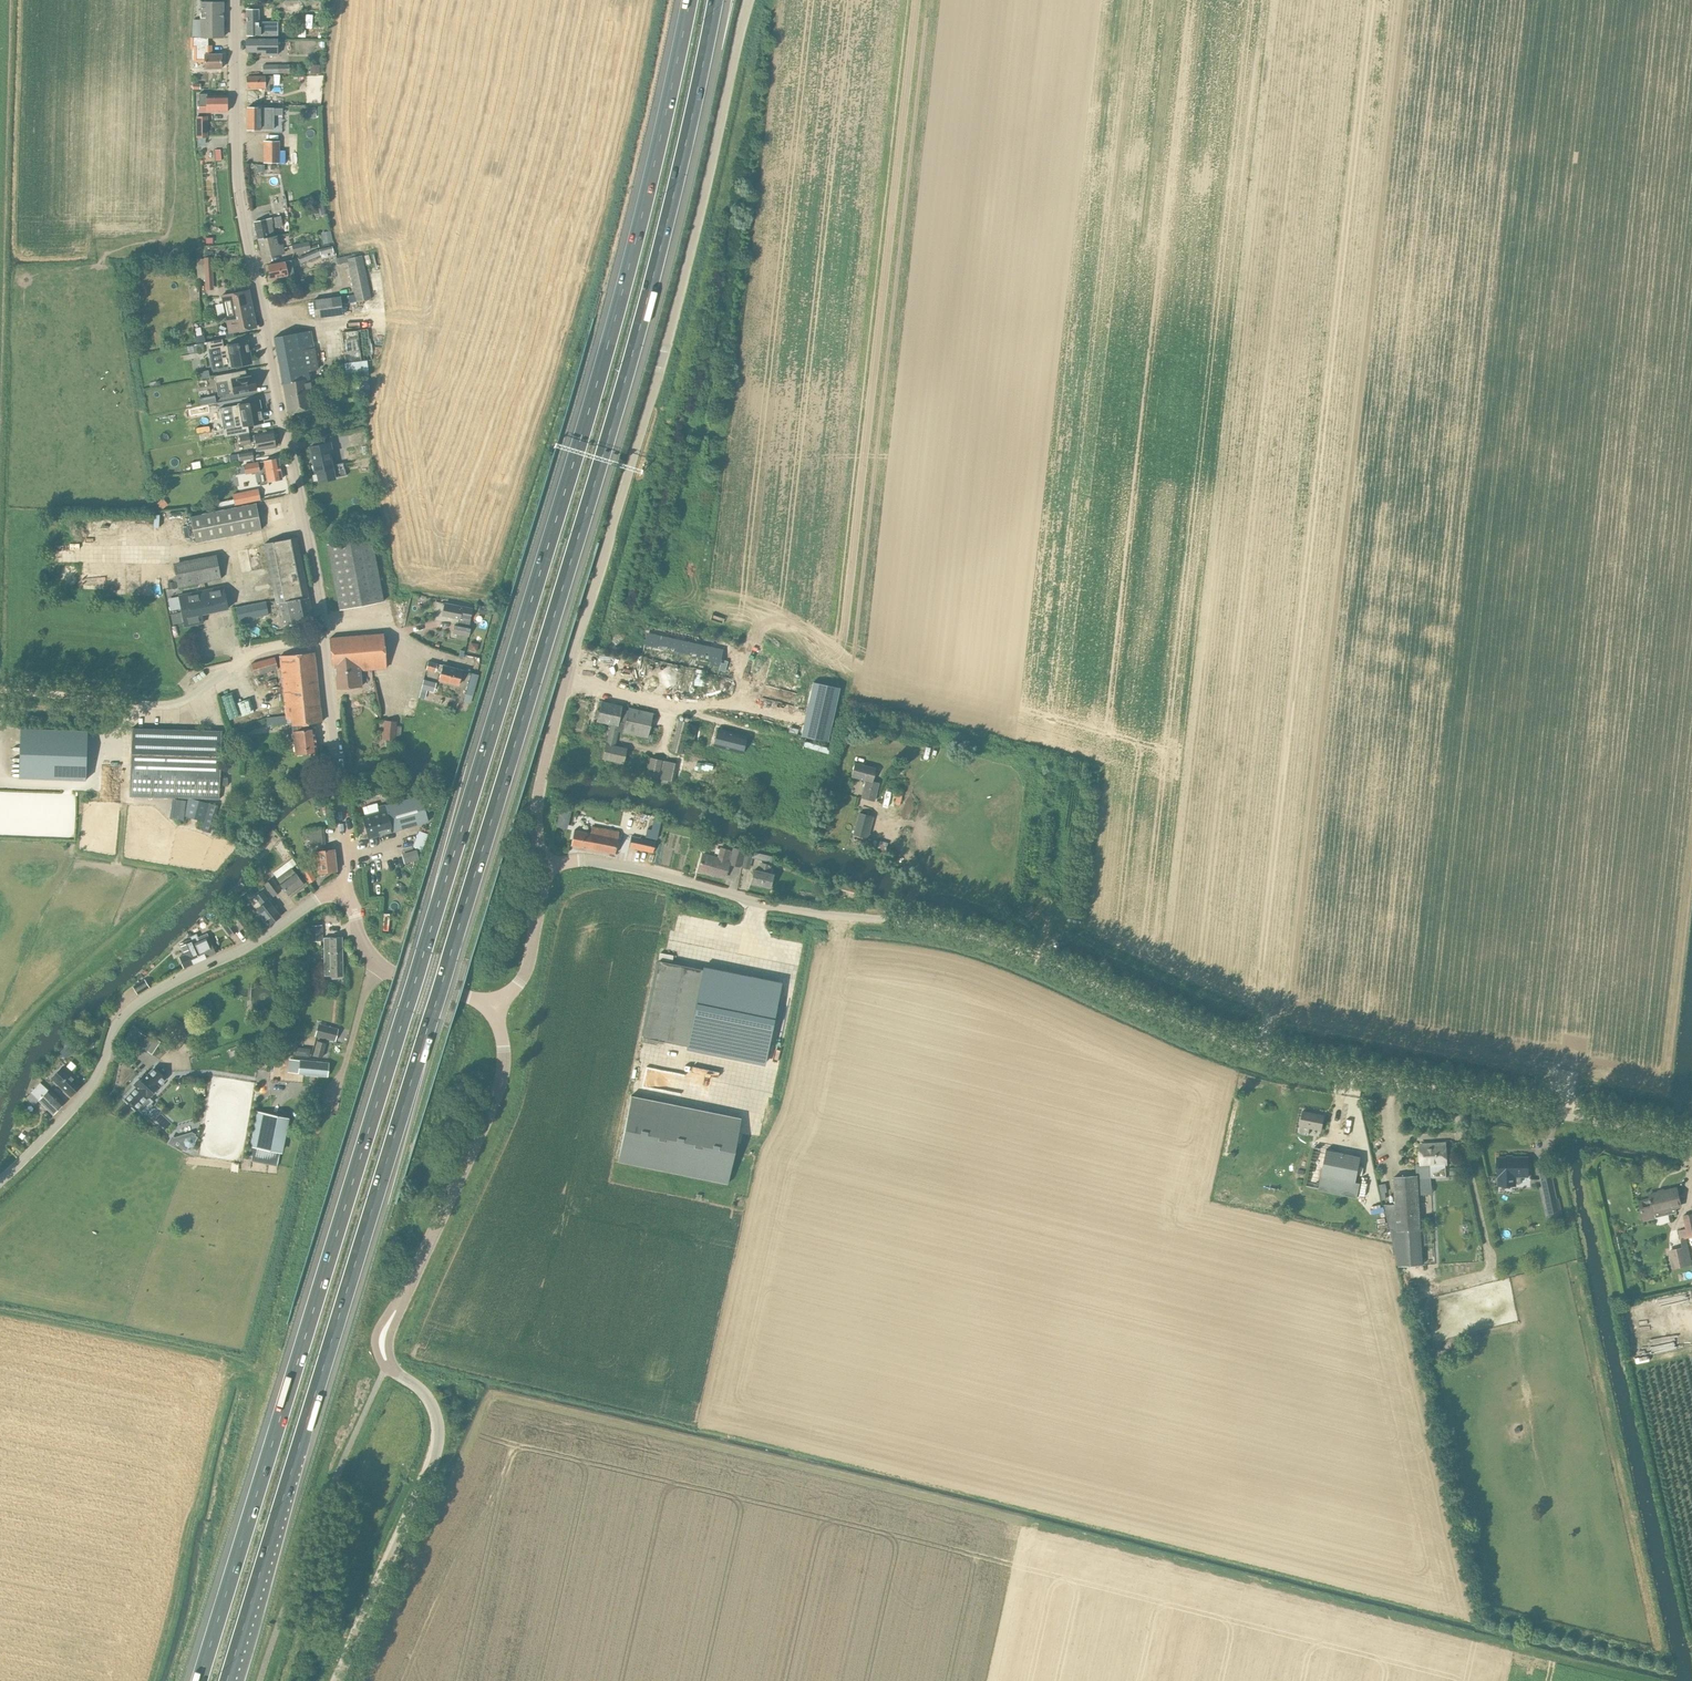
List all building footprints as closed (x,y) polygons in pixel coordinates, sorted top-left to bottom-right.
[(203,2),(203,37),(205,37),(223,37),(223,2),(203,2)] [(288,3),(288,11),(299,11),(300,3),(288,3)] [(247,35),(269,35),(277,35),(277,22),(259,22),(259,9),(247,9),(247,35)] [(192,52),(191,59),(205,59),(205,63),(205,68),(207,68),(210,68),(221,68),(221,54),(212,54),(212,48),(207,48),(207,45),(207,37),(205,37),(203,37),(192,37),(192,52)] [(246,39),(246,51),(264,51),(264,55),(277,55),(277,39),(246,39)] [(310,64),(310,74),(319,74),(320,65),(310,64)] [(263,65),(263,74),(279,74),(279,73),(289,73),(289,65),(279,65),(263,65)] [(275,76),(258,76),(247,76),(247,88),(264,87),(264,92),(270,91),(270,84),(279,84),(279,74),(275,74),(275,76)] [(209,112),(210,112),(227,112),(227,96),(207,96),(207,94),(199,94),(199,107),(206,107),(209,107),(209,112)] [(258,107),(247,107),(247,130),(258,130),(260,130),(261,130),(274,130),(274,115),(274,108),(274,107),(268,107),(258,107)] [(316,108),(306,109),(306,118),(316,118),(316,108)] [(196,117),(197,136),(197,137),(208,137),(208,117),(196,117)] [(280,141),(278,141),(263,141),(264,163),(280,162),(280,141)] [(323,201),(317,202),(320,215),(320,216),(326,214),(323,201)] [(254,222),(258,241),(278,236),(278,235),(275,235),(271,218),(254,222)] [(278,236),(258,241),(261,250),(263,250),(265,257),(282,253),(278,236)] [(294,247),(295,254),(311,250),(309,244),(294,247)] [(333,252),(332,246),(318,250),(298,258),(300,264),(320,256),(333,252)] [(362,255),(347,258),(356,302),(371,298),(362,255)] [(205,290),(213,289),(212,257),(204,258),(205,290)] [(291,260),(278,262),(267,265),(270,279),(294,273),(291,260)] [(249,290),(222,295),(226,318),(233,317),(234,322),(254,317),(249,290)] [(313,300),(316,318),(343,315),(342,303),(348,303),(347,295),(313,300)] [(233,317),(226,318),(229,330),(229,332),(235,331),(256,327),(254,317),(234,322),(233,317)] [(274,337),(283,386),(288,412),(311,408),(308,392),(329,388),(327,378),(310,381),(308,371),(318,369),(311,330),(274,337)] [(343,335),(346,362),(330,365),(332,381),(348,379),(348,378),(368,375),(366,363),(372,362),(369,332),(343,335)] [(204,335),(195,337),(196,343),(205,341),(204,335)] [(223,339),(207,342),(208,349),(220,347),(224,367),(232,365),(232,367),(233,367),(252,363),(253,363),(248,340),(227,344),(227,345),(224,346),(223,339)] [(208,370),(195,372),(197,379),(209,376),(208,370)] [(245,370),(215,376),(216,382),(227,380),(230,393),(249,390),(250,391),(258,390),(256,382),(254,382),(253,376),(247,377),(245,370)] [(235,427),(224,429),(225,436),(248,431),(246,424),(261,422),(258,402),(249,403),(232,407),(235,427)] [(199,412),(195,413),(197,426),(202,425),(202,426),(209,425),(209,424),(216,423),(213,409),(207,410),(199,411),(199,412)] [(257,450),(276,446),(273,432),(250,437),(249,435),(239,437),(241,445),(251,443),(251,442),(255,442),(257,450)] [(329,443),(310,447),(315,472),(318,472),(320,481),(333,478),(333,477),(345,475),(342,462),(331,465),(328,454),(331,453),(329,443)] [(253,450),(237,453),(238,454),(239,460),(239,461),(254,458),(253,450)] [(238,454),(229,455),(230,462),(239,460),(238,454)] [(278,458),(267,460),(265,461),(269,481),(282,478),(278,458)] [(191,463),(192,469),(201,468),(200,461),(191,463)] [(244,465),(246,474),(260,471),(258,462),(244,465)] [(257,489),(232,495),(235,504),(259,499),(257,489)] [(163,498),(157,503),(162,509),(168,504),(163,498)] [(265,503),(238,508),(240,517),(253,514),(255,527),(261,526),(261,527),(261,526),(279,522),(280,523),(277,508),(276,508),(277,508),(266,510),(265,503)] [(342,543),(330,545),(331,550),(332,555),(333,557),(353,553),(353,552),(351,544),(351,542),(356,541),(355,533),(340,536),(342,543)] [(271,541),(257,544),(259,554),(264,553),(266,566),(290,561),(288,552),(286,552),(285,548),(273,551),(271,541)] [(353,553),(333,557),(334,565),(335,567),(334,567),(334,568),(355,564),(355,563),(353,555),(353,553)] [(269,579),(264,580),(266,590),(280,587),(278,578),(279,578),(281,577),(290,575),(290,572),(292,571),(290,561),(266,566),(269,579)] [(355,564),(334,568),(335,570),(335,572),(335,574),(336,578),(336,579),(357,575),(357,574),(355,566),(355,564)] [(357,575),(336,579),(337,580),(337,581),(338,583),(339,589),(339,590),(359,587),(359,585),(357,577),(358,577),(357,575)] [(173,582),(167,583),(169,589),(177,588),(176,581),(173,582)] [(179,596),(183,615),(185,626),(203,622),(201,614),(228,608),(224,587),(179,596)] [(359,587),(339,590),(339,592),(341,602),(345,601),(348,601),(352,600),(354,607),(368,605),(367,596),(361,597),(361,596),(360,588),(359,587)] [(265,601),(259,602),(247,605),(248,607),(246,607),(248,619),(268,615),(265,601)] [(472,609),(462,607),(444,603),(442,615),(460,618),(460,617),(470,619),(472,609)] [(480,606),(478,613),(491,616),(493,609),(480,606)] [(467,640),(468,636),(470,627),(455,624),(453,633),(457,634),(457,638),(467,640)] [(361,639),(341,641),(343,662),(360,661),(361,662),(363,661),(361,639)] [(471,642),(469,650),(477,651),(478,644),(471,642)] [(286,715),(266,718),(267,725),(291,723),(293,738),(295,753),(301,753),(306,752),(317,751),(314,728),(309,729),(308,723),(322,722),(314,652),(280,656),(281,667),(286,715)] [(641,663),(636,685),(690,697),(695,674),(696,669),(642,656),(641,663)] [(278,668),(275,657),(251,663),(254,675),(278,668)] [(343,662),(336,663),(338,688),(349,687),(353,687),(363,686),(362,680),(362,675),(361,670),(361,669),(360,661),(358,661),(348,662),(343,662)] [(428,661),(426,669),(435,671),(435,670),(441,672),(439,679),(459,685),(462,670),(428,661)] [(466,694),(470,695),(472,695),(478,675),(477,674),(471,673),(466,694)] [(423,679),(420,691),(426,693),(427,690),(430,690),(432,681),(423,679)] [(834,735),(843,687),(817,682),(806,728),(834,735)] [(621,706),(610,704),(602,702),(597,721),(611,724),(610,729),(616,731),(616,734),(618,734),(619,731),(647,738),(653,713),(629,708),(628,710),(621,708),(621,706)] [(678,720),(675,731),(670,752),(681,755),(689,723),(678,720)] [(385,721),(383,738),(394,739),(396,722),(385,721)] [(691,724),(688,735),(686,741),(693,743),(697,726),(691,724)] [(21,728),(19,777),(86,780),(87,730),(21,728)] [(219,806),(190,798),(219,799),(222,730),(132,728),(130,796),(188,798),(188,800),(173,798),(170,818),(189,822),(190,818),(204,821),(202,830),(211,833),(219,806)] [(717,728),(712,746),(743,754),(747,736),(717,728)] [(616,734),(616,731),(610,729),(607,743),(606,743),(603,758),(614,761),(614,762),(621,764),(621,762),(624,763),(627,750),(615,747),(618,734),(616,734)] [(648,773),(648,776),(658,778),(659,774),(662,760),(652,757),(648,773)] [(678,763),(665,760),(661,776),(674,779),(678,763)] [(867,780),(863,797),(874,800),(876,794),(879,783),(872,781),(875,768),(855,763),(851,776),(867,780)] [(373,788),(361,792),(364,801),(376,798),(373,788)] [(369,815),(363,817),(369,838),(384,834),(398,830),(428,821),(425,809),(431,807),(427,793),(421,795),(391,803),(378,807),(377,802),(366,805),(369,815)] [(855,829),(854,835),(868,838),(874,816),(859,812),(859,815),(855,829)] [(295,819),(293,815),(282,822),(284,826),(283,825),(277,829),(282,836),(291,830),(290,829),(298,824),(298,823),(302,821),(299,816),(295,819)] [(571,845),(615,854),(619,832),(592,826),(591,833),(574,829),(571,845)] [(323,827),(312,828),(303,829),(303,838),(310,838),(310,845),(325,844),(323,827)] [(633,831),(631,836),(629,847),(653,852),(656,839),(644,836),(645,834),(633,831)] [(703,853),(701,860),(698,871),(707,873),(708,871),(713,873),(712,874),(725,877),(729,863),(740,867),(744,851),(733,848),(732,852),(729,851),(729,850),(720,848),(718,857),(703,853)] [(317,862),(335,860),(334,849),(315,851),(317,862)] [(404,863),(420,860),(417,850),(401,853),(404,863)] [(745,850),(741,868),(749,870),(752,856),(762,859),(763,854),(745,850)] [(335,860),(317,862),(318,872),(337,870),(335,860)] [(755,868),(753,873),(751,884),(761,887),(761,885),(770,887),(772,876),(773,873),(768,871),(770,863),(761,861),(759,869),(755,868)] [(276,878),(279,881),(289,895),(304,884),(291,867),(276,878)] [(316,879),(308,867),(302,870),(309,883),(316,879)] [(254,878),(248,873),(241,882),(247,886),(254,878)] [(281,890),(272,878),(264,884),(273,896),(281,890)] [(833,885),(831,892),(838,895),(840,888),(833,885)] [(842,885),(841,890),(849,892),(848,895),(853,896),(855,889),(842,885)] [(257,907),(269,924),(280,916),(268,899),(267,899),(261,891),(254,896),(261,904),(257,907)] [(238,930),(219,904),(214,907),(219,913),(216,916),(219,920),(230,936),(238,930)] [(238,913),(231,918),(240,929),(246,924),(238,913)] [(311,941),(322,940),(321,925),(310,925),(311,941)] [(196,934),(191,936),(189,937),(190,939),(189,939),(199,961),(216,953),(208,937),(199,941),(196,934)] [(324,938),(324,944),(324,951),(330,950),(330,976),(342,976),(341,937),(324,938)] [(184,968),(199,961),(189,939),(178,944),(183,954),(179,956),(184,968)] [(660,952),(659,959),(672,962),(673,955),(660,952)] [(657,1040),(765,1062),(780,985),(752,979),(754,972),(732,967),(731,975),(659,960),(643,1037),(644,1037),(643,1042),(656,1044),(657,1040)] [(137,993),(148,987),(144,980),(133,986),(137,993)] [(210,999),(203,1002),(206,1009),(213,1006),(210,999)] [(169,1024),(166,1029),(171,1033),(174,1028),(169,1024)] [(318,1024),(316,1035),(335,1040),(338,1029),(318,1024)] [(152,1043),(143,1037),(137,1033),(131,1042),(145,1052),(152,1043)] [(61,1044),(64,1046),(64,1047),(59,1052),(67,1058),(76,1049),(65,1039),(61,1044)] [(313,1055),(322,1057),(326,1043),(317,1040),(313,1055)] [(288,1072),(297,1073),(327,1076),(329,1063),(289,1059),(288,1072)] [(62,1066),(52,1077),(71,1096),(82,1085),(62,1066)] [(135,1082),(134,1084),(137,1086),(125,1099),(136,1109),(138,1108),(142,1111),(152,1101),(148,1097),(159,1086),(166,1078),(155,1067),(147,1075),(145,1073),(140,1078),(138,1078),(136,1081),(135,1082)] [(31,1092),(39,1099),(53,1114),(64,1103),(44,1084),(43,1085),(40,1082),(31,1092)] [(631,1095),(618,1161),(727,1184),(741,1118),(631,1095)] [(1310,1128),(1321,1130),(1324,1115),(1323,1115),(1323,1116),(1311,1114),(1312,1113),(1303,1111),(1300,1126),(1299,1133),(1308,1135),(1310,1128)] [(280,1152),(282,1153),(289,1119),(257,1112),(249,1154),(278,1161),(280,1152)] [(29,1131),(24,1136),(25,1137),(29,1141),(30,1141),(35,1136),(29,1131)] [(168,1143),(182,1150),(183,1149),(186,1151),(188,1147),(189,1147),(194,1146),(195,1142),(195,1141),(197,1136),(195,1135),(196,1134),(192,1131),(175,1137),(172,1135),(168,1143)] [(1420,1149),(1421,1164),(1416,1164),(1417,1176),(1394,1177),(1395,1204),(1384,1204),(1399,1266),(1422,1265),(1418,1187),(1431,1186),(1430,1164),(1446,1163),(1445,1144),(1433,1145),(1433,1148),(1420,1149)] [(1326,1149),(1326,1150),(1314,1147),(1306,1185),(1318,1188),(1318,1190),(1357,1198),(1360,1183),(1367,1184),(1370,1169),(1359,1167),(1361,1157),(1326,1149)] [(1528,1157),(1497,1158),(1497,1169),(1497,1176),(1497,1177),(1498,1177),(1498,1186),(1503,1186),(1503,1187),(1509,1187),(1509,1186),(1513,1186),(1513,1183),(1521,1183),(1521,1176),(1528,1176),(1528,1168),(1528,1157)] [(1557,1198),(1555,1198),(1550,1178),(1540,1180),(1545,1202),(1547,1201),(1549,1211),(1550,1211),(1552,1219),(1561,1217),(1557,1198)] [(1677,1188),(1649,1195),(1650,1199),(1639,1202),(1643,1220),(1655,1217),(1654,1212),(1668,1209),(1669,1214),(1676,1212),(1675,1207),(1681,1206),(1677,1188)] [(1691,1236),(1691,1214),(1683,1216),(1686,1229),(1678,1230),(1680,1239),(1688,1237),(1691,1236)] [(1668,1252),(1672,1270),(1691,1266),(1691,1264),(1687,1240),(1681,1241),(1683,1249),(1668,1252)]
